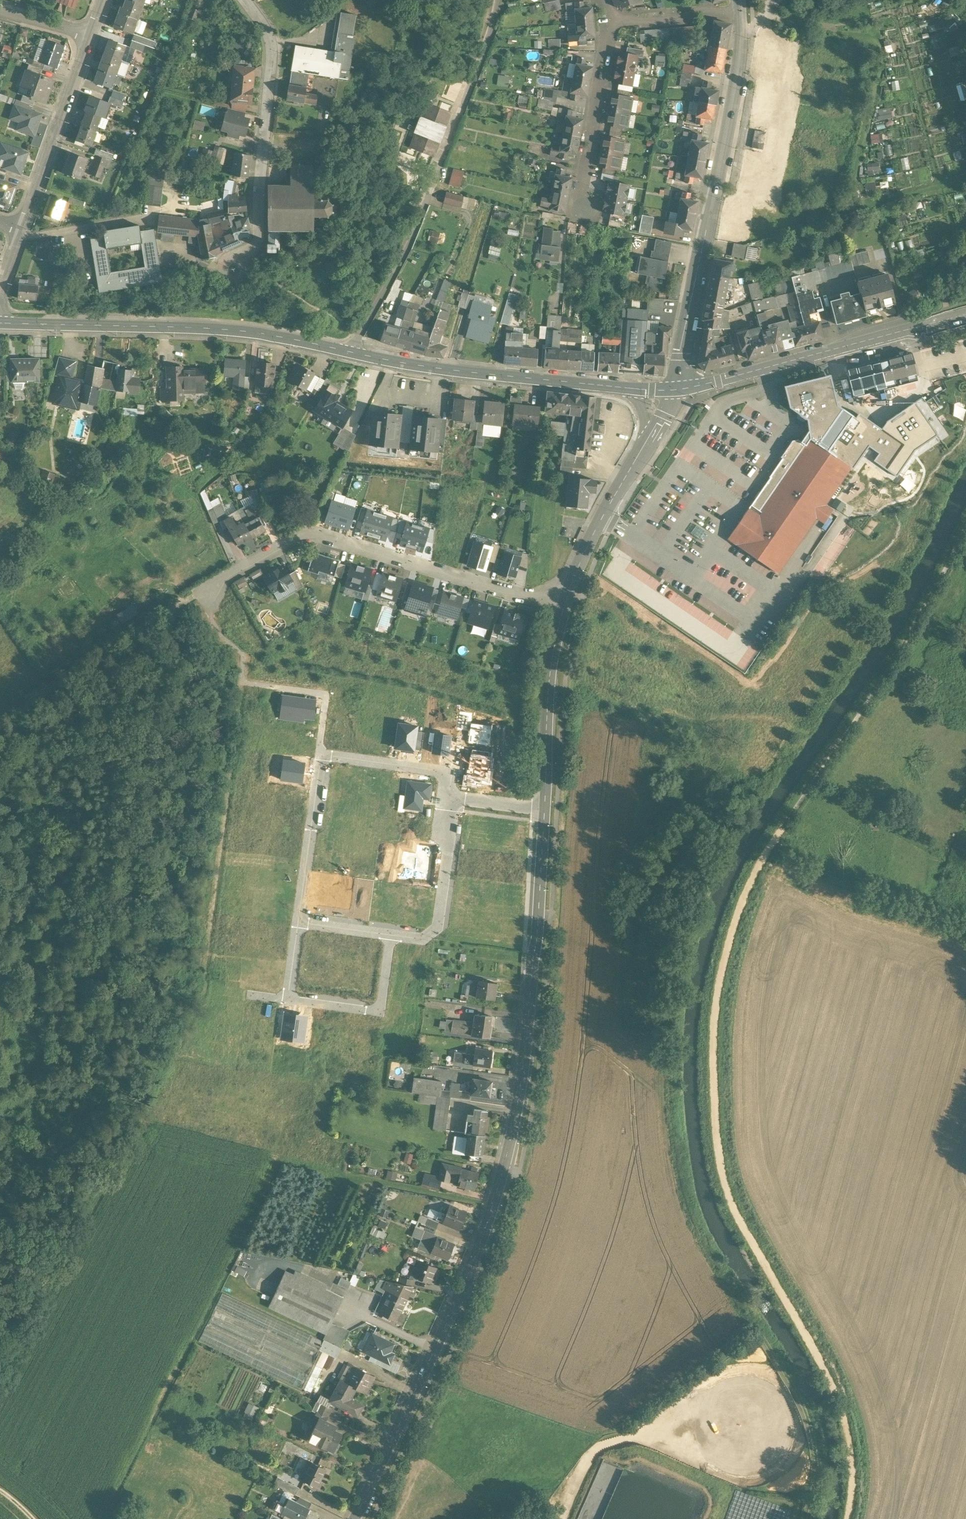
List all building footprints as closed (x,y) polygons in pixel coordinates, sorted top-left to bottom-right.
[(60,3),(58,2),(57,2),(74,8),(77,0),(61,0),(60,3)] [(131,0),(127,0),(124,8),(121,7),(119,13),(136,19),(137,19),(142,4),(131,0)] [(543,4),(545,12),(561,9),(559,0),(543,4)] [(582,2),(574,2),(575,7),(575,9),(573,9),(574,11),(575,24),(592,22),(591,8),(588,8),(588,5),(582,5),(582,2)] [(339,12),(333,52),(341,53),(341,51),(350,52),(353,36),(351,35),(354,15),(339,12)] [(136,19),(119,13),(114,27),(131,34),(136,19)] [(937,18),(937,27),(951,27),(951,17),(937,18)] [(730,24),(713,21),(711,33),(728,37),(730,24)] [(592,22),(575,24),(576,35),(576,38),(577,38),(578,41),(578,45),(586,45),(585,40),(591,40),(591,37),(593,36),(592,22)] [(695,27),(667,29),(668,41),(696,38),(695,27)] [(667,29),(640,32),(641,43),(668,41),(667,29)] [(728,37),(711,33),(710,41),(707,40),(706,45),(726,49),(728,37)] [(155,41),(134,34),(132,41),(144,45),(152,48),(155,41)] [(47,40),(39,62),(44,64),(57,68),(64,46),(47,40)] [(125,45),(110,40),(105,54),(120,60),(125,45)] [(144,45),(132,41),(129,47),(142,52),(144,45)] [(551,41),(551,50),(554,50),(566,51),(566,41),(551,41)] [(726,49),(706,45),(705,50),(708,50),(706,58),(723,61),(726,49)] [(787,67),(795,68),(797,53),(802,54),(803,47),(791,45),(787,67)] [(290,70),(291,70),(307,73),(337,78),(341,53),(333,52),(294,46),(290,70)] [(643,51),(627,48),(625,54),(636,56),(635,57),(641,58),(643,51)] [(341,53),(337,78),(346,79),(350,52),(341,51),(341,53)] [(625,54),(618,53),(615,71),(632,74),(633,73),(635,71),(636,67),(634,65),(635,57),(636,56),(625,54)] [(120,60),(105,54),(99,69),(114,75),(115,75),(120,60)] [(656,66),(665,66),(665,55),(656,54),(656,66)] [(585,59),(577,57),(576,62),(576,64),(575,64),(575,65),(572,78),(589,82),(592,67),(590,67),(590,64),(584,63),(585,59)] [(723,61),(706,58),(704,70),(721,73),(723,61)] [(39,62),(33,60),(31,65),(42,69),(44,64),(39,62)] [(44,64),(42,69),(55,74),(57,68),(44,64)] [(31,65),(29,65),(27,70),(40,75),(42,69),(31,65)] [(691,67),(685,66),(683,73),(691,74),(693,75),(694,68),(691,67)] [(252,69),(233,67),(232,88),(236,88),(235,102),(248,103),(249,103),(252,69)] [(114,75),(99,69),(95,82),(109,88),(114,75)] [(27,70),(26,70),(21,86),(33,90),(30,98),(35,100),(45,103),(54,79),(40,75),(27,70)] [(307,73),(291,70),(288,85),(304,87),(307,73)] [(632,74),(615,71),(612,82),(630,86),(632,74)] [(683,73),(681,72),(678,86),(689,86),(691,74),(683,73)] [(589,82),(572,78),(570,88),(570,92),(571,92),(570,98),(569,100),(577,101),(578,97),(584,98),(584,95),(587,96),(589,82)] [(710,82),(703,81),(702,85),(702,88),(701,88),(701,89),(698,103),(715,106),(718,91),(715,91),(715,88),(710,87),(710,85),(710,82)] [(962,100),(965,99),(965,86),(965,82),(956,84),(962,100)] [(288,85),(286,100),(302,102),(304,93),(305,88),(304,87),(288,85)] [(561,98),(569,100),(570,98),(567,98),(567,95),(564,94),(565,91),(570,92),(570,88),(563,86),(561,98)] [(940,90),(942,98),(954,95),(951,87),(940,90)] [(553,96),(552,102),(555,102),(557,103),(559,93),(542,89),(540,99),(548,101),(549,95),(553,96)] [(629,92),(617,90),(616,96),(628,98),(629,92)] [(124,95),(112,91),(110,97),(122,101),(124,95)] [(316,95),(304,93),(302,102),(314,104),(316,95)] [(30,98),(23,95),(21,101),(33,105),(35,100),(30,98)] [(616,96),(611,95),(609,107),(606,109),(629,113),(632,99),(628,98),(616,96)] [(108,102),(89,96),(84,111),(87,112),(100,116),(104,118),(109,103),(108,102)] [(122,101),(110,97),(108,102),(109,103),(121,108),(123,101),(122,101)] [(21,101),(16,99),(14,105),(31,111),(33,105),(21,101)] [(555,102),(552,102),(551,108),(547,107),(548,101),(540,99),(538,109),(553,112),(555,102)] [(248,103),(235,102),(235,110),(245,112),(247,113),(248,103)] [(450,112),(426,103),(409,148),(433,157),(450,112)] [(715,106),(698,103),(696,116),(695,123),(702,125),(703,121),(709,122),(709,119),(712,119),(715,106)] [(31,111),(14,105),(11,114),(21,118),(17,129),(34,135),(41,115),(31,111)] [(891,107),(880,109),(881,118),(892,116),(891,107)] [(235,110),(227,108),(226,114),(243,118),(245,112),(235,110)] [(567,110),(558,108),(556,118),(565,119),(565,116),(566,116),(567,110)] [(629,113),(606,109),(608,112),(605,124),(610,125),(622,128),(626,128),(629,113)] [(575,111),(567,110),(566,116),(565,116),(565,119),(562,134),(579,138),(582,120),(580,119),(580,116),(574,115),(575,111)] [(100,116),(87,112),(81,127),(94,131),(100,116)] [(243,118),(226,114),(222,129),(227,131),(239,134),(244,135),(246,126),(247,126),(248,122),(247,122),(248,119),(243,118)] [(695,123),(696,116),(687,114),(685,121),(695,123)] [(193,128),(203,131),(205,123),(195,120),(193,128)] [(622,128),(610,125),(609,131),(621,134),(622,128)] [(94,131),(81,127),(76,141),(90,146),(91,144),(94,145),(95,140),(96,141),(97,138),(94,137),(95,132),(98,133),(98,132),(94,131)] [(239,134),(227,131),(226,137),(238,140),(239,134)] [(691,140),(692,140),(693,133),(683,131),(682,138),(691,140)] [(765,133),(754,131),(751,148),(762,150),(765,133)] [(846,142),(846,131),(835,131),(835,141),(846,142)] [(700,135),(693,133),(692,140),(691,140),(688,158),(705,161),(708,143),(705,143),(705,139),(700,138),(700,135)] [(579,138),(562,134),(559,148),(550,147),(549,155),(558,157),(558,158),(566,160),(567,156),(573,157),(573,154),(576,155),(579,138)] [(608,137),(603,136),(600,152),(621,156),(624,140),(620,139),(608,137)] [(1,143),(0,146),(0,153),(7,156),(3,167),(3,168),(8,169),(20,174),(21,173),(20,173),(22,168),(25,161),(28,152),(1,143)] [(540,146),(529,143),(526,155),(538,157),(540,146)] [(466,147),(456,144),(454,149),(464,152),(466,147)] [(221,148),(216,146),(213,157),(212,161),(217,163),(221,148)] [(96,148),(94,154),(98,156),(106,158),(108,152),(96,148)] [(213,151),(203,149),(201,158),(210,160),(213,151)] [(621,156),(600,152),(597,166),(614,169),(618,170),(621,156)] [(87,158),(70,153),(66,165),(65,165),(62,173),(79,179),(87,158)] [(250,155),(235,153),(232,175),(247,177),(250,155)] [(98,156),(96,164),(103,166),(107,168),(110,160),(106,158),(98,156)] [(705,161),(688,158),(685,175),(684,182),(691,183),(692,179),(698,180),(698,177),(701,178),(705,161)] [(866,162),(866,175),(880,174),(879,162),(866,162)] [(103,166),(96,164),(91,175),(99,178),(103,166)] [(310,164),(289,165),(289,185),(288,185),(280,185),(279,185),(269,185),(267,184),(267,199),(280,198),(280,193),(310,193),(310,192),(311,192),(311,185),(310,185),(310,164)] [(614,169),(602,167),(601,174),(613,176),(614,169)] [(463,171),(452,168),(448,185),(458,188),(463,171)] [(564,174),(564,169),(556,168),(555,173),(555,175),(554,178),(552,189),(569,192),(571,178),(568,178),(569,175),(564,174)] [(150,171),(145,204),(160,206),(164,173),(150,171)] [(0,179),(0,203),(10,206),(17,185),(4,181),(0,179)] [(612,181),(608,181),(608,183),(607,183),(605,194),(606,194),(605,197),(625,200),(626,197),(627,197),(629,188),(627,188),(628,184),(612,181)] [(569,192),(552,189),(550,200),(542,198),(541,205),(549,206),(548,210),(563,213),(564,206),(566,206),(569,192)] [(670,200),(680,202),(680,199),(681,199),(682,192),(672,190),(670,200)] [(462,196),(445,191),(442,203),(460,208),(462,196)] [(311,192),(310,192),(310,193),(280,193),(280,198),(267,199),(267,216),(280,216),(280,222),(312,221),(312,215),(318,215),(317,218),(319,218),(319,215),(325,215),(326,217),(327,217),(326,215),(330,211),(332,212),(332,211),(330,210),(330,205),(332,205),(331,203),(329,204),(326,200),(327,198),(326,198),(325,200),(318,200),(318,192),(311,192)] [(689,193),(682,192),(681,199),(680,199),(680,202),(677,213),(694,216),(697,202),(694,201),(694,198),(689,197),(689,193)] [(112,195),(107,207),(112,209),(117,198),(112,195)] [(65,201),(51,196),(44,214),(48,215),(59,219),(65,201)] [(84,201),(70,196),(68,202),(82,207),(84,201)] [(625,200),(605,197),(605,199),(604,198),(602,209),(603,210),(602,212),(610,214),(622,216),(623,212),(624,213),(626,204),(624,204),(625,200)] [(237,201),(227,202),(227,212),(238,211),(246,210),(245,200),(237,201)] [(215,211),(206,214),(208,219),(209,223),(219,220),(224,219),(223,213),(222,210),(215,211)] [(694,216),(677,213),(675,224),(666,222),(664,232),(681,235),(682,231),(688,233),(688,230),(691,230),(694,216)] [(622,216),(610,214),(608,225),(620,228),(622,216)] [(59,219),(48,215),(46,221),(59,225),(61,220),(59,219)] [(200,219),(159,215),(157,231),(162,231),(161,240),(172,242),(173,233),(189,234),(188,241),(195,241),(196,235),(198,235),(200,220),(200,219)] [(232,215),(228,215),(228,218),(227,218),(232,232),(248,227),(249,227),(246,218),(234,221),(232,215)] [(653,217),(641,215),(638,233),(650,235),(653,217)] [(280,222),(280,216),(267,216),(267,229),(269,229),(270,229),(270,228),(279,228),(279,229),(280,229),(280,228),(289,228),(289,229),(290,229),(290,228),(299,228),(299,229),(300,229),(300,228),(310,228),(310,229),(312,229),(312,221),(280,222)] [(224,219),(219,220),(224,236),(225,240),(233,237),(232,232),(227,218),(224,219)] [(765,219),(758,218),(755,232),(762,234),(765,219)] [(211,236),(209,223),(208,219),(200,220),(198,235),(202,259),(215,256),(214,254),(213,244),(212,240),(211,236)] [(105,237),(106,248),(144,242),(148,271),(111,277),(98,279),(99,291),(162,281),(154,231),(140,233),(139,226),(104,231),(105,237)] [(248,227),(232,232),(233,237),(235,245),(246,240),(248,238),(249,236),(248,227)] [(552,228),(543,227),(539,255),(552,257),(552,255),(558,256),(560,242),(558,242),(559,231),(556,231),(555,232),(552,232),(552,228)] [(432,231),(428,242),(442,246),(446,235),(432,231)] [(224,236),(212,240),(213,244),(225,240),(224,236)] [(98,279),(111,277),(106,248),(105,237),(91,239),(98,279)] [(225,240),(213,244),(214,254),(235,245),(233,237),(225,240)] [(652,259),(668,262),(672,243),(656,240),(652,259)] [(743,246),(734,244),(731,256),(744,259),(747,244),(743,246)] [(831,257),(833,266),(841,264),(839,255),(831,257)] [(648,276),(664,279),(668,262),(652,259),(640,257),(636,274),(648,276)] [(725,259),(714,257),(710,275),(728,278),(729,271),(733,272),(734,265),(730,264),(730,263),(725,262),(725,259)] [(824,268),(817,270),(817,271),(820,282),(854,273),(851,261),(841,264),(833,266),(824,268)] [(817,271),(805,274),(807,279),(813,277),(814,284),(820,282),(817,271)] [(728,278),(710,275),(709,282),(708,286),(705,306),(722,309),(723,301),(729,302),(731,292),(729,291),(731,285),(726,284),(728,278)] [(37,277),(28,276),(28,282),(25,282),(24,284),(36,285),(37,277)] [(664,279),(648,276),(646,290),(662,293),(664,279)] [(886,276),(857,283),(859,293),(864,312),(894,304),(886,276)] [(927,276),(915,278),(917,290),(929,288),(927,276)] [(799,280),(792,283),(794,292),(804,326),(810,324),(808,314),(816,312),(822,310),(814,284),(813,277),(807,279),(799,280)] [(791,278),(781,281),(783,287),(785,294),(787,294),(794,292),(792,283),(791,278)] [(435,299),(442,301),(449,281),(442,279),(435,299)] [(758,282),(748,285),(753,302),(762,299),(758,282)] [(24,284),(19,284),(18,297),(36,299),(37,285),(36,285),(24,284)] [(402,300),(408,302),(412,294),(400,288),(397,298),(402,300)] [(467,294),(461,292),(457,306),(463,308),(466,296),(467,294)] [(804,326),(794,292),(787,294),(790,305),(794,322),(796,328),(804,326)] [(847,293),(838,295),(839,299),(829,302),(835,324),(865,316),(864,312),(859,293),(848,297),(847,293)] [(421,299),(412,294),(408,302),(414,304),(412,310),(409,321),(412,322),(413,323),(421,299)] [(785,294),(774,297),(777,308),(790,305),(787,294),(785,294)] [(473,299),(466,296),(463,308),(469,310),(472,301),(473,299)] [(762,299),(753,302),(756,315),(764,313),(764,312),(777,308),(774,297),(762,299)] [(662,299),(648,298),(647,310),(647,313),(661,314),(662,299)] [(490,307),(472,301),(469,310),(467,317),(471,319),(469,324),(466,333),(473,336),(472,338),(482,341),(484,333),(487,334),(492,317),(488,316),(490,307)] [(414,304),(408,302),(407,304),(406,307),(412,310),(414,304)] [(406,307),(400,305),(396,317),(402,319),(406,307)] [(722,309),(705,306),(703,315),(702,320),(705,320),(704,329),(712,329),(716,329),(718,329),(730,329),(728,322),(728,311),(722,309)] [(412,310),(406,307),(402,319),(409,321),(412,310)] [(777,308),(764,312),(764,313),(767,326),(781,322),(777,308)] [(447,312),(439,309),(436,317),(444,320),(447,312)] [(511,311),(503,309),(499,322),(507,325),(511,311)] [(647,310),(622,309),(620,336),(619,344),(618,354),(617,372),(642,374),(645,332),(647,332),(647,313),(647,310)] [(822,310),(816,312),(819,322),(820,326),(828,324),(824,309),(822,310)] [(816,312),(808,314),(810,324),(819,322),(816,312)] [(781,322),(767,326),(764,313),(756,315),(759,327),(767,354),(782,350),(780,341),(786,339),(782,322),(781,322)] [(553,326),(560,326),(560,316),(547,315),(546,324),(545,338),(545,345),(548,345),(549,341),(552,342),(553,326)] [(436,317),(429,335),(429,338),(423,355),(445,357),(446,351),(447,347),(436,343),(439,334),(439,335),(444,320),(436,317)] [(402,319),(399,328),(409,332),(412,322),(409,321),(402,319)] [(787,324),(786,321),(782,322),(786,339),(780,341),(782,350),(793,347),(789,330),(787,324)] [(810,324),(804,326),(808,343),(823,339),(820,326),(819,322),(810,324)] [(399,328),(385,323),(379,341),(394,345),(399,328)] [(545,345),(544,348),(558,349),(558,340),(559,330),(560,326),(553,326),(552,342),(549,341),(548,345),(545,345)] [(671,327),(658,326),(657,333),(647,332),(645,332),(642,374),(662,375),(664,355),(666,355),(668,336),(671,336),(671,327)] [(796,328),(789,330),(793,347),(808,343),(804,326),(796,328)] [(512,327),(505,327),(504,332),(503,347),(520,348),(521,342),(521,333),(512,332),(512,327)] [(748,328),(736,331),(737,333),(736,333),(741,350),(744,349),(747,359),(767,354),(759,327),(749,330),(748,328)] [(409,332),(399,328),(394,345),(417,353),(423,336),(409,332)] [(704,329),(697,364),(703,371),(719,367),(714,349),(712,340),(712,336),(712,329),(704,329)] [(566,331),(559,330),(558,340),(568,341),(568,334),(566,334),(566,331)] [(604,335),(602,335),(601,343),(619,344),(620,336),(604,335)] [(423,336),(417,353),(423,355),(429,338),(423,336)] [(730,345),(720,347),(720,348),(714,349),(719,367),(735,363),(730,345)] [(520,348),(503,347),(502,364),(518,365),(519,365),(520,348)] [(537,349),(520,348),(519,365),(536,366),(537,349)] [(558,349),(544,348),(543,367),(556,368),(558,350),(558,349)] [(558,350),(556,368),(565,369),(566,351),(558,350)] [(572,351),(566,351),(565,369),(578,369),(580,352),(572,351)] [(593,353),(580,352),(578,369),(592,370),(593,353)] [(618,354),(598,352),(596,371),(617,372),(618,354)] [(901,357),(856,368),(856,367),(847,369),(851,389),(915,373),(910,353),(900,356),(901,357)] [(100,387),(83,383),(84,381),(72,378),(77,361),(59,356),(55,370),(61,371),(53,402),(62,405),(63,400),(72,402),(73,399),(97,404),(100,387)] [(38,357),(11,357),(11,374),(11,380),(38,380),(38,357)] [(245,360),(225,359),(224,375),(234,376),(233,388),(242,389),(244,376),(245,360)] [(109,380),(107,388),(116,390),(118,367),(119,365),(103,362),(102,367),(100,378),(109,380)] [(274,363),(257,362),(255,383),(260,384),(260,386),(265,387),(272,375),(273,370),(274,363)] [(102,367),(88,364),(84,381),(83,383),(98,386),(100,378),(102,367)] [(313,373),(298,365),(297,369),(294,368),(292,372),(294,374),(290,380),(305,388),(312,373),(313,373)] [(203,368),(182,368),(182,366),(167,366),(167,388),(167,400),(182,400),(182,387),(188,387),(188,390),(203,390),(203,368)] [(134,369),(118,367),(116,390),(136,392),(138,378),(133,377),(134,369)] [(280,371),(273,370),(272,375),(265,387),(272,388),(274,388),(280,372),(280,371)] [(312,373),(305,388),(310,391),(318,377),(312,373)] [(823,438),(843,409),(837,405),(830,375),(784,386),(789,408),(797,413),(796,418),(802,422),(807,420),(807,427),(809,439),(818,445),(823,438)] [(109,380),(100,378),(98,386),(100,387),(104,388),(107,388),(109,380)] [(265,387),(260,386),(260,384),(255,383),(254,392),(256,394),(260,394),(261,392),(266,393),(268,389),(271,389),(272,388),(265,387)] [(339,388),(329,383),(314,408),(323,414),(340,424),(341,425),(351,410),(335,400),(337,396),(335,394),(339,388)] [(553,393),(546,392),(544,410),(551,411),(553,393)] [(568,394),(553,393),(551,411),(566,413),(568,394)] [(583,396),(568,394),(566,413),(581,415),(583,396)] [(594,398),(583,396),(581,415),(592,416),(594,398)] [(472,400),(454,398),(454,399),(453,410),(452,419),(469,421),(470,421),(471,415),(472,400)] [(502,403),(484,401),(483,416),(482,422),(483,422),(500,424),(502,403)] [(531,407),(523,406),(523,405),(520,405),(514,404),(512,424),(520,425),(520,422),(536,424),(538,406),(531,406),(531,407)] [(914,404),(887,423),(881,430),(858,414),(855,418),(843,409),(823,438),(818,445),(850,468),(853,469),(868,447),(878,454),(873,461),(885,469),(896,476),(911,455),(937,436),(928,423),(914,404)] [(400,415),(372,412),(369,443),(379,445),(381,444),(384,444),(386,445),(397,447),(400,415)] [(335,432),(340,424),(323,414),(318,422),(335,432)] [(477,415),(471,415),(470,421),(469,421),(469,429),(475,429),(477,415)] [(580,425),(565,423),(564,434),(560,466),(572,467),(585,469),(592,416),(581,415),(580,425)] [(440,419),(412,416),(409,448),(419,449),(421,448),(424,448),(426,450),(437,451),(440,419)] [(565,423),(551,421),(549,432),(564,434),(565,423)] [(499,437),(500,424),(488,423),(486,436),(499,437)] [(16,435),(9,431),(2,441),(9,445),(16,435)] [(352,440),(339,431),(332,441),(347,451),(352,440)] [(818,445),(809,439),(805,445),(758,512),(749,507),(727,539),(777,573),(815,519),(823,524),(833,510),(825,505),(850,468),(818,445)] [(749,507),(758,512),(805,445),(797,440),(792,441),(780,458),(782,459),(769,477),(770,477),(749,507)] [(572,467),(560,466),(559,477),(568,478),(568,477),(571,478),(572,467)] [(43,471),(40,482),(50,486),(53,475),(43,471)] [(571,478),(568,477),(568,478),(566,505),(585,507),(587,491),(594,492),(595,480),(571,478)] [(251,495),(255,507),(261,504),(256,489),(247,491),(249,496),(251,495)] [(199,493),(213,525),(227,518),(220,504),(212,508),(204,491),(199,493)] [(324,505),(329,507),(331,500),(333,492),(329,491),(324,505)] [(633,505),(640,510),(648,497),(641,493),(633,505)] [(324,523),(347,530),(355,507),(331,500),(329,507),(324,523)] [(299,513),(288,505),(285,510),(296,518),(299,513)] [(251,507),(238,515),(252,538),(265,530),(263,527),(265,525),(260,515),(257,517),(251,507)] [(363,522),(366,510),(360,508),(357,520),(363,522)] [(359,532),(372,536),(379,513),(366,510),(363,522),(359,532)] [(392,517),(379,513),(372,536),(385,540),(388,529),(392,517)] [(239,546),(252,538),(238,515),(228,521),(225,523),(225,524),(233,536),(231,537),(234,543),(236,542),(239,546)] [(392,517),(388,529),(395,531),(398,519),(392,517)] [(406,522),(398,519),(395,531),(402,533),(406,522)] [(399,545),(411,548),(417,525),(406,522),(402,533),(399,545)] [(429,528),(417,525),(411,548),(422,551),(425,541),(429,528)] [(434,530),(429,528),(425,541),(433,543),(434,530)] [(484,570),(487,560),(491,547),(474,542),(467,565),(484,570)] [(487,560),(494,563),(495,558),(499,545),(492,543),(491,547),(487,560)] [(339,559),(313,551),(307,570),(317,574),(318,571),(334,575),(338,562),(339,559)] [(504,551),(497,574),(506,577),(507,575),(515,577),(517,570),(521,556),(504,551)] [(528,554),(522,552),(521,556),(517,570),(526,572),(528,554)] [(497,571),(501,560),(495,558),(494,563),(491,569),(497,571)] [(345,565),(338,562),(334,575),(341,578),(345,565)] [(370,569),(351,564),(345,586),(364,591),(366,584),(370,569)] [(282,566),(264,577),(272,591),(278,588),(280,590),(287,586),(285,584),(291,581),(291,580),(287,574),(282,566)] [(303,586),(295,570),(287,574),(291,580),(291,581),(296,590),(303,586)] [(377,591),(382,574),(376,572),(372,585),(371,589),(377,591)] [(383,573),(382,574),(377,591),(376,594),(395,600),(401,579),(383,573)] [(411,584),(406,582),(401,599),(406,601),(411,584)] [(372,585),(367,584),(366,584),(364,591),(361,600),(367,602),(371,589),(372,585)] [(423,587),(411,584),(406,601),(403,609),(424,615),(429,600),(432,588),(423,585),(423,587)] [(438,590),(432,588),(429,600),(434,601),(437,591),(438,590)] [(438,610),(443,593),(437,591),(434,601),(432,608),(438,610)] [(443,591),(443,593),(438,610),(437,613),(456,619),(463,597),(443,591)] [(465,612),(470,613),(474,601),(469,599),(465,612)] [(494,606),(474,600),(474,601),(470,613),(467,622),(486,628),(494,606)] [(524,616),(505,610),(500,626),(498,633),(517,639),(524,616)] [(498,633),(500,626),(494,624),(489,641),(495,643),(498,633)] [(314,699),(282,695),(279,716),(303,719),(303,717),(312,718),(314,699)] [(459,711),(457,729),(469,730),(470,722),(471,713),(459,711)] [(492,725),(470,722),(469,730),(467,742),(489,745),(492,725)] [(413,747),(415,730),(416,725),(397,723),(394,748),(413,750),(413,747)] [(413,747),(421,748),(423,731),(415,730),(413,747)] [(447,753),(448,749),(449,735),(434,733),(432,752),(447,753)] [(471,756),(488,759),(489,751),(472,749),(471,756)] [(284,754),(283,760),(301,762),(302,756),(284,754)] [(489,767),(490,759),(488,759),(471,756),(469,756),(467,768),(465,768),(464,774),(465,774),(464,783),(475,785),(475,782),(483,784),(485,777),(486,777),(488,767),(489,767)] [(301,781),(304,763),(301,762),(283,760),(282,771),(280,770),(279,778),(301,781)] [(429,783),(407,781),(405,796),(404,807),(419,809),(421,796),(428,797),(429,783)] [(430,856),(432,847),(418,845),(416,854),(430,856)] [(432,856),(430,856),(416,854),(404,852),(402,862),(406,863),(404,876),(429,879),(432,856)] [(335,882),(345,884),(350,885),(351,877),(336,874),(335,882)] [(473,980),(472,985),(467,985),(465,995),(468,996),(494,999),(496,983),(473,980)] [(284,1033),(286,1016),(278,1015),(276,1032),(284,1033)] [(491,1016),(481,1015),(481,1016),(474,1015),(472,1029),(471,1035),(471,1036),(489,1038),(490,1030),(489,1030),(491,1016)] [(284,1037),(301,1040),(304,1018),(286,1016),(284,1033),(284,1037)] [(466,1022),(453,1020),(451,1032),(471,1035),(472,1029),(465,1028),(466,1022)] [(474,1050),(467,1049),(466,1054),(465,1063),(472,1064),(474,1050)] [(492,1051),(475,1049),(474,1050),(472,1064),(472,1065),(489,1067),(492,1051)] [(466,1054),(453,1052),(452,1061),(465,1063),(466,1054)] [(442,1082),(413,1078),(411,1092),(419,1094),(437,1096),(440,1096),(441,1090),(442,1082)] [(491,1082),(471,1079),(469,1094),(469,1095),(470,1095),(489,1097),(491,1082)] [(458,1091),(450,1090),(449,1092),(449,1098),(450,1098),(470,1100),(470,1095),(469,1095),(469,1094),(468,1094),(468,1092),(458,1091)] [(437,1096),(419,1094),(418,1101),(436,1104),(437,1096)] [(440,1096),(437,1096),(436,1104),(432,1129),(446,1130),(450,1098),(449,1098),(440,1096)] [(486,1111),(474,1109),(473,1115),(467,1114),(466,1119),(464,1132),(467,1133),(483,1135),(486,1111)] [(483,1135),(467,1133),(466,1138),(464,1153),(469,1154),(481,1155),(484,1136),(483,1135)] [(466,1138),(454,1137),(452,1151),(464,1153),(466,1138)] [(451,1167),(443,1165),(439,1178),(442,1179),(448,1180),(450,1172),(451,1167)] [(477,1174),(461,1169),(460,1174),(457,1185),(474,1189),(477,1174)] [(440,1190),(442,1179),(439,1178),(426,1175),(423,1187),(440,1190)] [(467,1214),(450,1206),(447,1213),(445,1219),(443,1222),(460,1230),(467,1214)] [(445,1219),(447,1213),(441,1210),(438,1216),(445,1219)] [(418,1213),(415,1220),(437,1229),(440,1222),(418,1213)] [(437,1229),(415,1220),(409,1235),(425,1242),(434,1246),(438,1238),(434,1237),(437,1229)] [(454,1245),(438,1238),(434,1246),(432,1253),(448,1259),(454,1245)] [(432,1253),(434,1246),(425,1242),(422,1248),(432,1253)] [(358,1260),(354,1272),(364,1275),(365,1270),(361,1269),(363,1261),(358,1260)] [(436,1268),(420,1261),(414,1276),(430,1282),(433,1283),(436,1276),(433,1275),(436,1268)] [(278,1288),(335,1314),(343,1297),(326,1289),(295,1275),(285,1271),(278,1288)] [(296,1272),(295,1275),(326,1289),(327,1286),(296,1272)] [(353,1272),(350,1280),(351,1281),(350,1283),(355,1285),(359,1275),(353,1272)] [(350,1281),(340,1277),(337,1285),(347,1289),(350,1281)] [(401,1278),(400,1284),(412,1286),(414,1286),(415,1281),(401,1278)] [(400,1284),(386,1281),(383,1288),(389,1292),(390,1291),(406,1299),(412,1286),(400,1284)] [(331,1323),(335,1314),(278,1288),(269,1307),(326,1333),(327,1329),(318,1325),(321,1318),(331,1323)] [(406,1299),(390,1291),(389,1292),(383,1304),(387,1306),(383,1315),(395,1320),(394,1321),(400,1324),(404,1314),(400,1312),(406,1299)] [(323,1341),(222,1293),(206,1325),(198,1340),(300,1389),(301,1387),(311,1392),(329,1354),(336,1358),(341,1347),(324,1339),(323,1341)] [(318,1325),(327,1329),(331,1323),(321,1318),(318,1325)] [(349,1331),(331,1323),(326,1333),(323,1339),(324,1339),(341,1347),(349,1331)] [(393,1343),(371,1333),(363,1351),(377,1357),(389,1363),(390,1361),(394,1354),(389,1352),(393,1343)] [(389,1363),(377,1357),(374,1363),(395,1373),(399,1365),(390,1361),(389,1363)] [(374,1376),(349,1363),(340,1380),(355,1388),(364,1392),(365,1392),(374,1376)] [(355,1388),(340,1380),(329,1401),(340,1406),(357,1414),(362,1405),(350,1398),(355,1388)] [(329,1401),(329,1400),(320,1396),(317,1402),(321,1403),(332,1409),(337,1411),(340,1406),(329,1401)] [(332,1409),(321,1403),(317,1411),(328,1416),(332,1409)] [(251,1405),(247,1413),(257,1418),(261,1410),(251,1405)] [(153,1425),(158,1428),(166,1413),(161,1410),(153,1425)] [(328,1416),(317,1411),(312,1421),(317,1423),(319,1419),(325,1422),(328,1416)] [(325,1422),(319,1419),(317,1423),(309,1439),(333,1451),(341,1434),(333,1431),(335,1427),(327,1424),(328,1423),(325,1422)] [(151,1432),(143,1451),(152,1455),(157,1444),(154,1443),(157,1434),(151,1432)] [(326,1469),(312,1462),(303,1480),(319,1488),(322,1481),(320,1480),(326,1469)] [(279,1479),(275,1485),(297,1495),(300,1489),(279,1479)] [(289,1499),(285,1507),(282,1513),(294,1518),(304,1518),(309,1509),(289,1499)] [(275,1510),(282,1513),(285,1507),(279,1503),(275,1510)]
